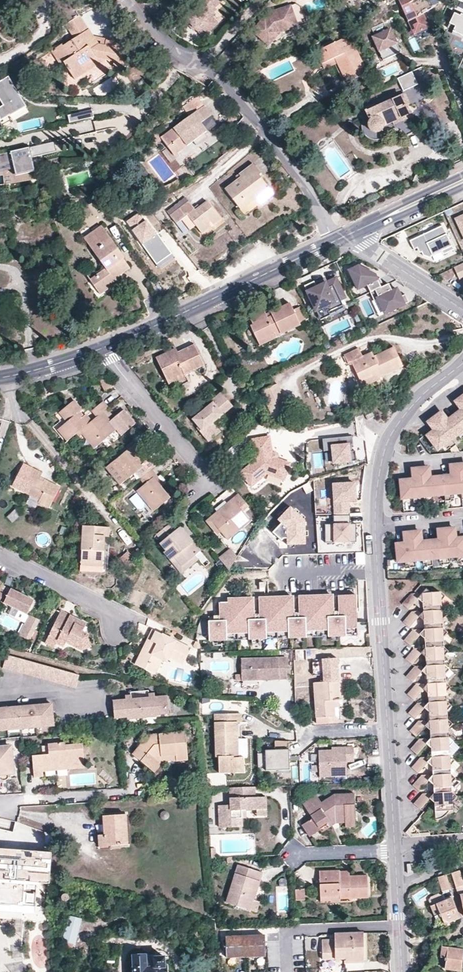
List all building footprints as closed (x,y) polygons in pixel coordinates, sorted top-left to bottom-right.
[(184,18),(205,39),(219,25),(208,13),(213,8),(215,10),(224,2),(222,0),(203,0),(184,18)] [(434,10),(431,0),(398,0),(415,36),(431,28),(424,15),(434,10)] [(266,19),(254,32),(270,47),(283,33),(309,24),(304,8),(297,5),(275,12),(276,17),(271,23),(266,19)] [(62,21),(65,25),(80,16),(77,11),(62,21)] [(455,12),(450,22),(456,25),(453,31),(462,36),(462,13),(461,13),(460,15),(455,12)] [(65,25),(75,40),(89,29),(80,16),(65,25)] [(373,38),(384,61),(402,53),(391,30),(388,31),(384,23),(372,29),(375,37),(373,38)] [(75,40),(63,47),(72,61),(66,65),(76,80),(86,73),(82,67),(96,58),(106,60),(114,62),(124,65),(128,45),(106,40),(105,45),(98,44),(94,37),(89,29),(75,40)] [(350,36),(317,53),(326,70),(338,64),(347,84),(369,74),(350,36)] [(106,40),(94,37),(98,44),(105,45),(106,40)] [(252,46),(247,42),(236,54),(241,58),(252,46)] [(61,45),(51,52),(62,68),(66,65),(72,61),(63,47),(61,45)] [(86,73),(106,60),(96,58),(82,67),(86,73)] [(260,71),(253,75),(259,88),(266,85),(260,71)] [(7,76),(0,80),(0,102),(2,105),(0,106),(0,120),(8,115),(9,116),(25,106),(7,76)] [(385,126),(393,123),(403,119),(413,115),(408,106),(411,105),(407,94),(375,108),(375,105),(365,109),(370,122),(369,123),(369,125),(369,126),(369,129),(371,131),(373,132),(375,133),(378,134),(380,133),(381,132),(383,131),(384,129),(385,126)] [(190,118),(161,137),(174,156),(180,152),(205,135),(208,133),(201,123),(211,117),(197,97),(182,107),(184,109),(188,115),(190,118)] [(184,118),(188,115),(184,109),(179,112),(184,118)] [(70,123),(94,118),(93,110),(68,116),(70,123)] [(208,140),(205,135),(180,152),(184,157),(208,140)] [(29,148),(0,154),(0,171),(13,168),(15,178),(35,174),(29,148)] [(225,190),(238,207),(244,203),(246,205),(257,197),(269,189),(259,176),(261,174),(253,164),(239,175),(241,179),(225,190)] [(170,184),(158,189),(161,197),(166,195),(174,192),(182,187),(177,180),(170,184)] [(273,194),(269,189),(257,197),(261,203),(273,194)] [(170,217),(186,204),(182,199),(167,212),(170,217)] [(186,204),(170,217),(177,224),(187,215),(203,234),(221,220),(207,202),(196,210),(189,202),(186,204)] [(158,204),(153,207),(157,212),(162,209),(158,204)] [(132,230),(156,265),(171,254),(157,234),(156,235),(146,221),(145,221),(139,213),(127,221),(133,230),(132,230)] [(454,251),(443,226),(410,242),(414,250),(419,248),(423,257),(431,259),(432,257),(442,252),(443,256),(454,251)] [(100,294),(100,295),(124,277),(131,272),(122,260),(125,259),(101,227),(84,239),(106,269),(89,280),(100,294)] [(171,254),(156,265),(158,268),(173,257),(171,254)] [(453,269),(459,281),(462,279),(462,265),(453,269)] [(385,314),(409,303),(405,295),(401,297),(397,289),(392,291),(390,287),(389,284),(384,286),(382,282),(380,278),(378,280),(376,276),(370,273),(369,274),(366,272),(367,271),(359,266),(349,271),(358,289),(367,285),(370,292),(374,301),(378,299),(385,314)] [(126,280),(124,277),(100,295),(102,297),(126,280)] [(349,307),(336,278),(307,292),(320,320),(349,307)] [(293,310),(290,303),(271,312),(273,315),(267,317),(264,310),(250,316),(253,324),(250,325),(258,341),(274,334),(276,336),(300,325),(299,323),(293,310)] [(300,307),(293,310),(299,323),(306,320),(300,307)] [(276,338),(276,336),(274,334),(258,341),(260,346),(276,338)] [(204,366),(194,345),(177,353),(173,355),(171,350),(155,358),(168,385),(186,377),(184,375),(204,366)] [(403,366),(394,347),(375,356),(373,353),(363,357),(358,349),(345,355),(349,364),(352,363),(360,382),(378,374),(380,378),(403,366)] [(381,380),(380,378),(378,374),(360,382),(363,388),(381,380)] [(97,379),(96,379),(106,391),(113,385),(106,376),(97,379)] [(289,411),(276,384),(261,392),(273,418),(289,411)] [(233,404),(222,390),(211,399),(213,402),(193,418),(199,426),(197,427),(208,441),(221,429),(214,421),(233,404)] [(454,398),(460,406),(445,416),(440,408),(426,419),(432,426),(425,432),(435,446),(442,441),(447,447),(454,442),(450,435),(456,431),(461,437),(462,435),(462,391),(454,398)] [(80,430),(91,421),(86,415),(82,418),(79,413),(82,410),(74,400),(60,412),(68,421),(58,428),(68,440),(80,430)] [(103,412),(108,408),(103,402),(93,410),(97,416),(103,412)] [(135,424),(124,409),(110,420),(117,429),(122,435),(135,424)] [(110,420),(103,412),(97,416),(91,421),(80,430),(94,447),(115,430),(108,422),(110,420)] [(110,420),(108,422),(115,430),(117,429),(110,420)] [(353,436),(322,438),(324,451),(333,450),(334,462),(356,460),(356,450),(349,451),(349,442),(353,442),(353,436)] [(256,461),(240,474),(252,487),(267,474),(270,471),(286,477),(290,464),(277,459),(276,459),(272,454),(269,437),(252,440),(256,461)] [(147,462),(137,451),(140,449),(135,443),(114,460),(106,467),(120,485),(129,478),(147,462)] [(142,448),(140,449),(137,451),(147,462),(151,459),(142,448)] [(448,462),(448,472),(428,473),(427,464),(410,465),(411,475),(400,476),(401,478),(398,479),(399,494),(412,493),(413,501),(433,499),(433,491),(440,491),(440,498),(451,497),(451,490),(461,489),(461,496),(462,496),(462,460),(448,462)] [(59,488),(46,480),(44,483),(38,480),(41,477),(42,473),(34,469),(28,479),(34,483),(28,493),(40,499),(39,502),(49,507),(59,488)] [(155,475),(151,469),(140,478),(144,483),(137,489),(154,511),(169,498),(161,487),(152,477),(155,475)] [(286,477),(270,471),(267,474),(284,481),(286,477)] [(164,485),(155,475),(152,477),(161,487),(164,485)] [(334,486),(335,516),(348,516),(347,501),(357,501),(357,486),(334,486)] [(237,495),(232,499),(226,504),(229,508),(220,514),(218,511),(210,518),(221,532),(227,539),(250,520),(242,511),(249,505),(239,494),(237,495)] [(226,504),(218,511),(220,514),(229,508),(226,504)] [(147,519),(154,513),(148,505),(140,511),(147,519)] [(305,519),(291,506),(277,519),(281,523),(272,531),(282,541),(284,538),(287,538),(287,544),(306,544),(305,519)] [(7,518),(12,524),(22,517),(16,510),(7,518)] [(351,527),(351,518),(348,516),(335,516),(335,526),(327,526),(327,546),(355,546),(355,527),(351,527)] [(217,535),(221,532),(210,518),(206,521),(217,535)] [(186,534),(180,527),(176,529),(171,523),(157,534),(162,541),(160,542),(166,550),(164,551),(171,560),(174,558),(181,566),(195,555),(200,551),(192,541),(188,545),(182,537),(186,534)] [(454,535),(453,525),(435,527),(436,537),(419,538),(418,528),(402,530),(403,540),(394,541),(396,558),(404,557),(404,564),(413,563),(413,556),(420,556),(421,563),(431,562),(430,555),(437,554),(437,561),(447,561),(447,554),(454,553),(455,560),(462,559),(462,535),(454,535)] [(108,540),(109,528),(85,526),(81,570),(102,572),(105,540),(108,540)] [(192,541),(186,534),(182,537),(188,545),(192,541)] [(230,548),(218,558),(225,566),(237,556),(230,548)] [(365,565),(365,554),(357,554),(356,565),(365,565)] [(198,560),(195,555),(181,566),(174,558),(171,560),(170,561),(181,574),(198,560)] [(260,598),(269,597),(268,582),(260,582),(260,598)] [(0,589),(0,600),(6,603),(8,600),(30,611),(30,610),(37,596),(14,585),(11,589),(2,585),(0,589)] [(428,592),(423,588),(419,592),(409,593),(400,603),(406,608),(415,599),(419,603),(420,611),(410,611),(402,621),(408,626),(417,617),(421,621),(422,629),(411,629),(403,639),(409,644),(417,636),(422,640),(422,647),(414,647),(404,657),(410,662),(419,653),(423,658),(424,664),(413,665),(405,675),(412,681),(420,672),(424,675),(425,682),(415,683),(407,693),(413,698),(422,690),(426,693),(426,700),(416,701),(408,711),(414,716),(423,708),(427,712),(428,718),(417,719),(409,728),(415,734),(424,725),(428,729),(429,736),(420,737),(411,747),(416,752),(426,743),(430,747),(431,754),(420,755),(412,764),(418,770),(427,761),(431,765),(432,772),(421,773),(413,783),(420,788),(429,779),(432,782),(433,790),(423,791),(415,800),(421,805),(429,796),(434,800),(435,815),(436,814),(438,815),(440,814),(443,813),(445,811),(446,809),(448,807),(453,807),(452,800),(457,794),(451,789),(451,781),(456,776),(450,771),(450,764),(454,758),(449,753),(449,746),(453,740),(448,735),(447,728),(451,722),(446,717),(446,710),(450,704),(445,699),(445,692),(449,686),(444,681),(443,673),(448,668),(443,664),(442,656),(447,650),(441,645),(441,638),(446,632),(440,627),(439,619),(444,614),(439,610),(438,602),(443,596),(437,591),(428,592)] [(260,598),(221,599),(221,615),(214,616),(210,621),(209,621),(209,640),(358,635),(356,594),(269,597),(260,598)] [(42,616),(30,610),(30,611),(27,616),(30,617),(40,621),(42,616)] [(62,611),(50,636),(59,640),(66,644),(67,642),(68,639),(81,645),(91,643),(89,634),(84,631),(87,624),(62,611)] [(33,636),(40,621),(30,617),(23,632),(33,636)] [(178,660),(186,644),(154,629),(148,641),(151,643),(148,649),(145,647),(137,665),(146,670),(149,663),(158,668),(165,653),(178,660)] [(55,648),(59,640),(50,636),(46,643),(55,648)] [(92,647),(91,643),(81,645),(68,639),(67,642),(82,650),(92,647)] [(192,647),(186,644),(178,660),(184,663),(192,647)] [(80,676),(7,656),(4,669),(76,689),(80,676)] [(285,678),(284,657),(239,659),(240,679),(257,679),(256,675),(264,674),(264,679),(285,678)] [(340,702),(337,658),(323,659),(324,682),(313,682),(316,718),(334,717),(333,707),(333,702),(338,702),(340,702)] [(313,677),(323,676),(322,662),(313,663),(313,677)] [(155,674),(158,668),(149,663),(146,670),(155,674)] [(167,713),(166,695),(153,696),(153,692),(148,692),(147,689),(128,691),(128,694),(124,694),(124,698),(112,699),(114,718),(126,717),(125,714),(129,714),(135,718),(146,717),(150,712),(154,712),(155,714),(167,713)] [(51,704),(50,703),(0,707),(0,731),(24,729),(27,723),(32,723),(33,728),(44,727),(42,719),(52,717),(51,704)] [(241,723),(240,714),(214,715),(215,759),(218,759),(218,774),(227,773),(244,772),(243,757),(238,757),(237,739),(236,724),(241,723)] [(53,726),(52,717),(42,719),(44,727),(53,726)] [(187,759),(184,732),(148,736),(133,754),(150,768),(160,757),(175,756),(176,760),(187,759)] [(247,738),(237,739),(238,757),(243,757),(248,757),(247,738)] [(288,741),(273,741),(274,750),(264,750),(264,753),(256,754),(256,767),(264,767),(264,771),(288,770),(288,760),(288,756),(288,741)] [(85,765),(83,743),(65,745),(65,742),(48,743),(49,754),(33,755),(35,777),(44,776),(43,772),(42,766),(65,764),(65,767),(85,765)] [(11,745),(0,747),(0,775),(2,775),(2,773),(14,771),(11,745)] [(353,747),(345,747),(345,750),(331,751),(318,751),(319,777),(346,776),(346,762),(353,762),(353,747)] [(176,761),(176,760),(175,756),(160,757),(150,768),(155,772),(163,762),(176,761)] [(253,787),(228,788),(229,805),(218,805),(219,826),(242,826),(242,818),(241,810),(246,810),(256,809),(266,809),(265,797),(254,797),(253,787)] [(354,819),(354,794),(335,794),(321,803),(316,795),(302,803),(312,818),(302,824),(310,837),(319,831),(317,826),(330,818),(339,817),(338,820),(354,819)] [(266,817),(266,809),(256,809),(256,817),(266,817)] [(127,844),(125,814),(104,816),(104,834),(99,835),(99,846),(127,844)] [(355,827),(354,819),(338,820),(339,817),(330,818),(317,826),(319,831),(321,833),(335,824),(345,823),(345,827),(355,827)] [(24,912),(24,905),(37,906),(38,882),(50,883),(51,875),(53,834),(45,830),(43,850),(39,850),(39,851),(0,849),(0,911),(24,912)] [(252,900),(261,873),(237,865),(225,902),(249,910),(252,900)] [(451,873),(456,887),(462,885),(462,884),(459,871),(451,873)] [(350,877),(340,878),(339,872),(319,873),(320,894),(338,894),(339,898),(368,897),(367,876),(350,877)] [(444,876),(437,878),(443,892),(450,889),(444,876)] [(304,900),(304,889),(295,890),(295,900),(304,900)] [(339,903),(339,898),(338,894),(320,894),(320,903),(339,903)] [(459,918),(450,898),(444,901),(441,895),(438,894),(431,897),(430,900),(432,906),(430,906),(435,917),(440,915),(443,920),(449,923),(459,918)] [(259,903),(252,900),(249,910),(256,912),(259,903)] [(75,945),(82,920),(69,917),(62,942),(75,945)] [(322,959),(343,958),(363,958),(362,934),(335,935),(335,939),(322,940),(322,959)] [(51,965),(43,937),(28,941),(36,969),(51,965)] [(265,937),(225,938),(226,960),(266,959),(265,937)] [(460,971),(462,952),(462,950),(441,946),(439,958),(445,959),(445,963),(451,970),(460,971)] [(167,964),(164,964),(163,956),(159,957),(158,956),(147,956),(147,954),(132,955),(133,971),(168,971),(167,964)]
